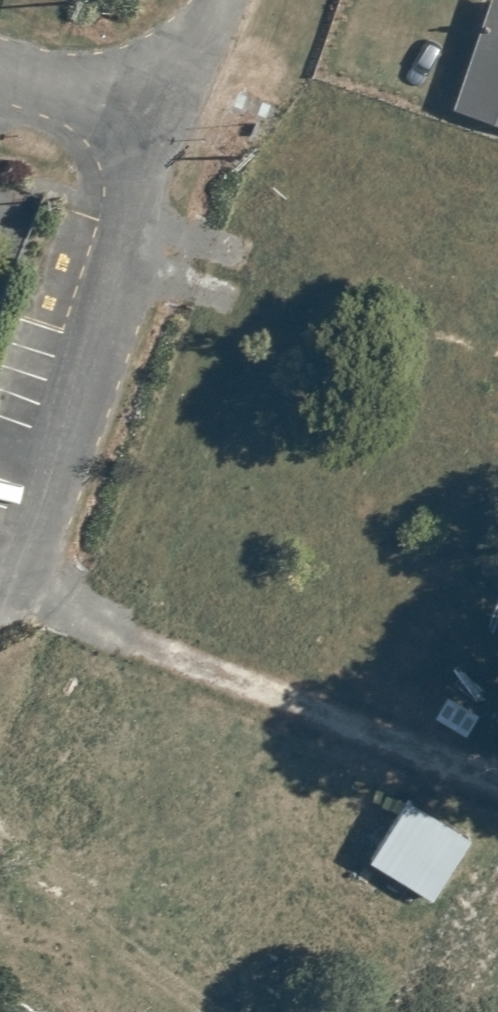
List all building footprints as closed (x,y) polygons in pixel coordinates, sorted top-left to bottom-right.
[(455,108),(497,122),(497,0),(492,0),(455,108)] [(409,799),(371,861),(434,899),(471,838),(409,799)]
